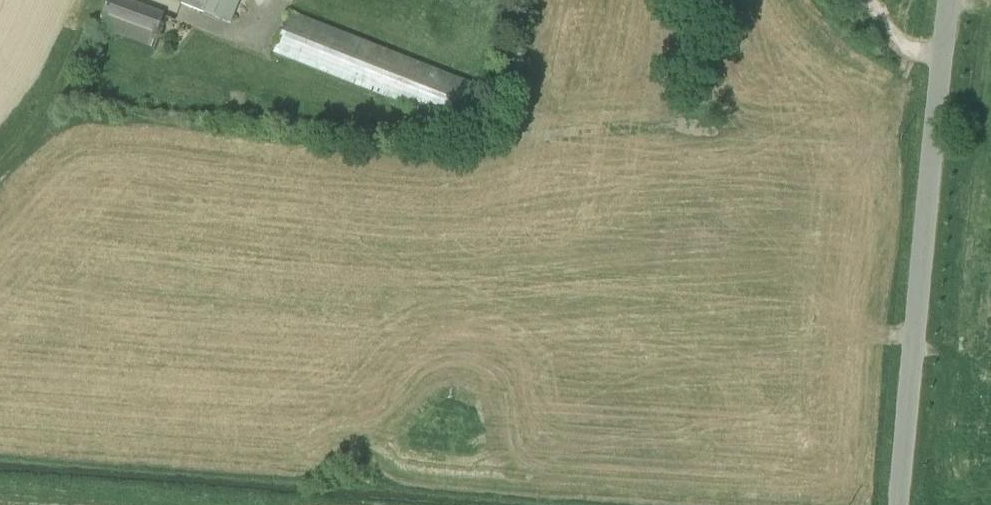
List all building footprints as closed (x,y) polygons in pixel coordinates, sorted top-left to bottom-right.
[(119,0),(112,0),(101,28),(156,47),(166,17),(119,0)] [(210,1),(208,0),(184,0),(182,6),(231,25),(241,0),(210,0),(210,1)] [(474,85),(290,13),(273,55),(458,127),(474,85)]
